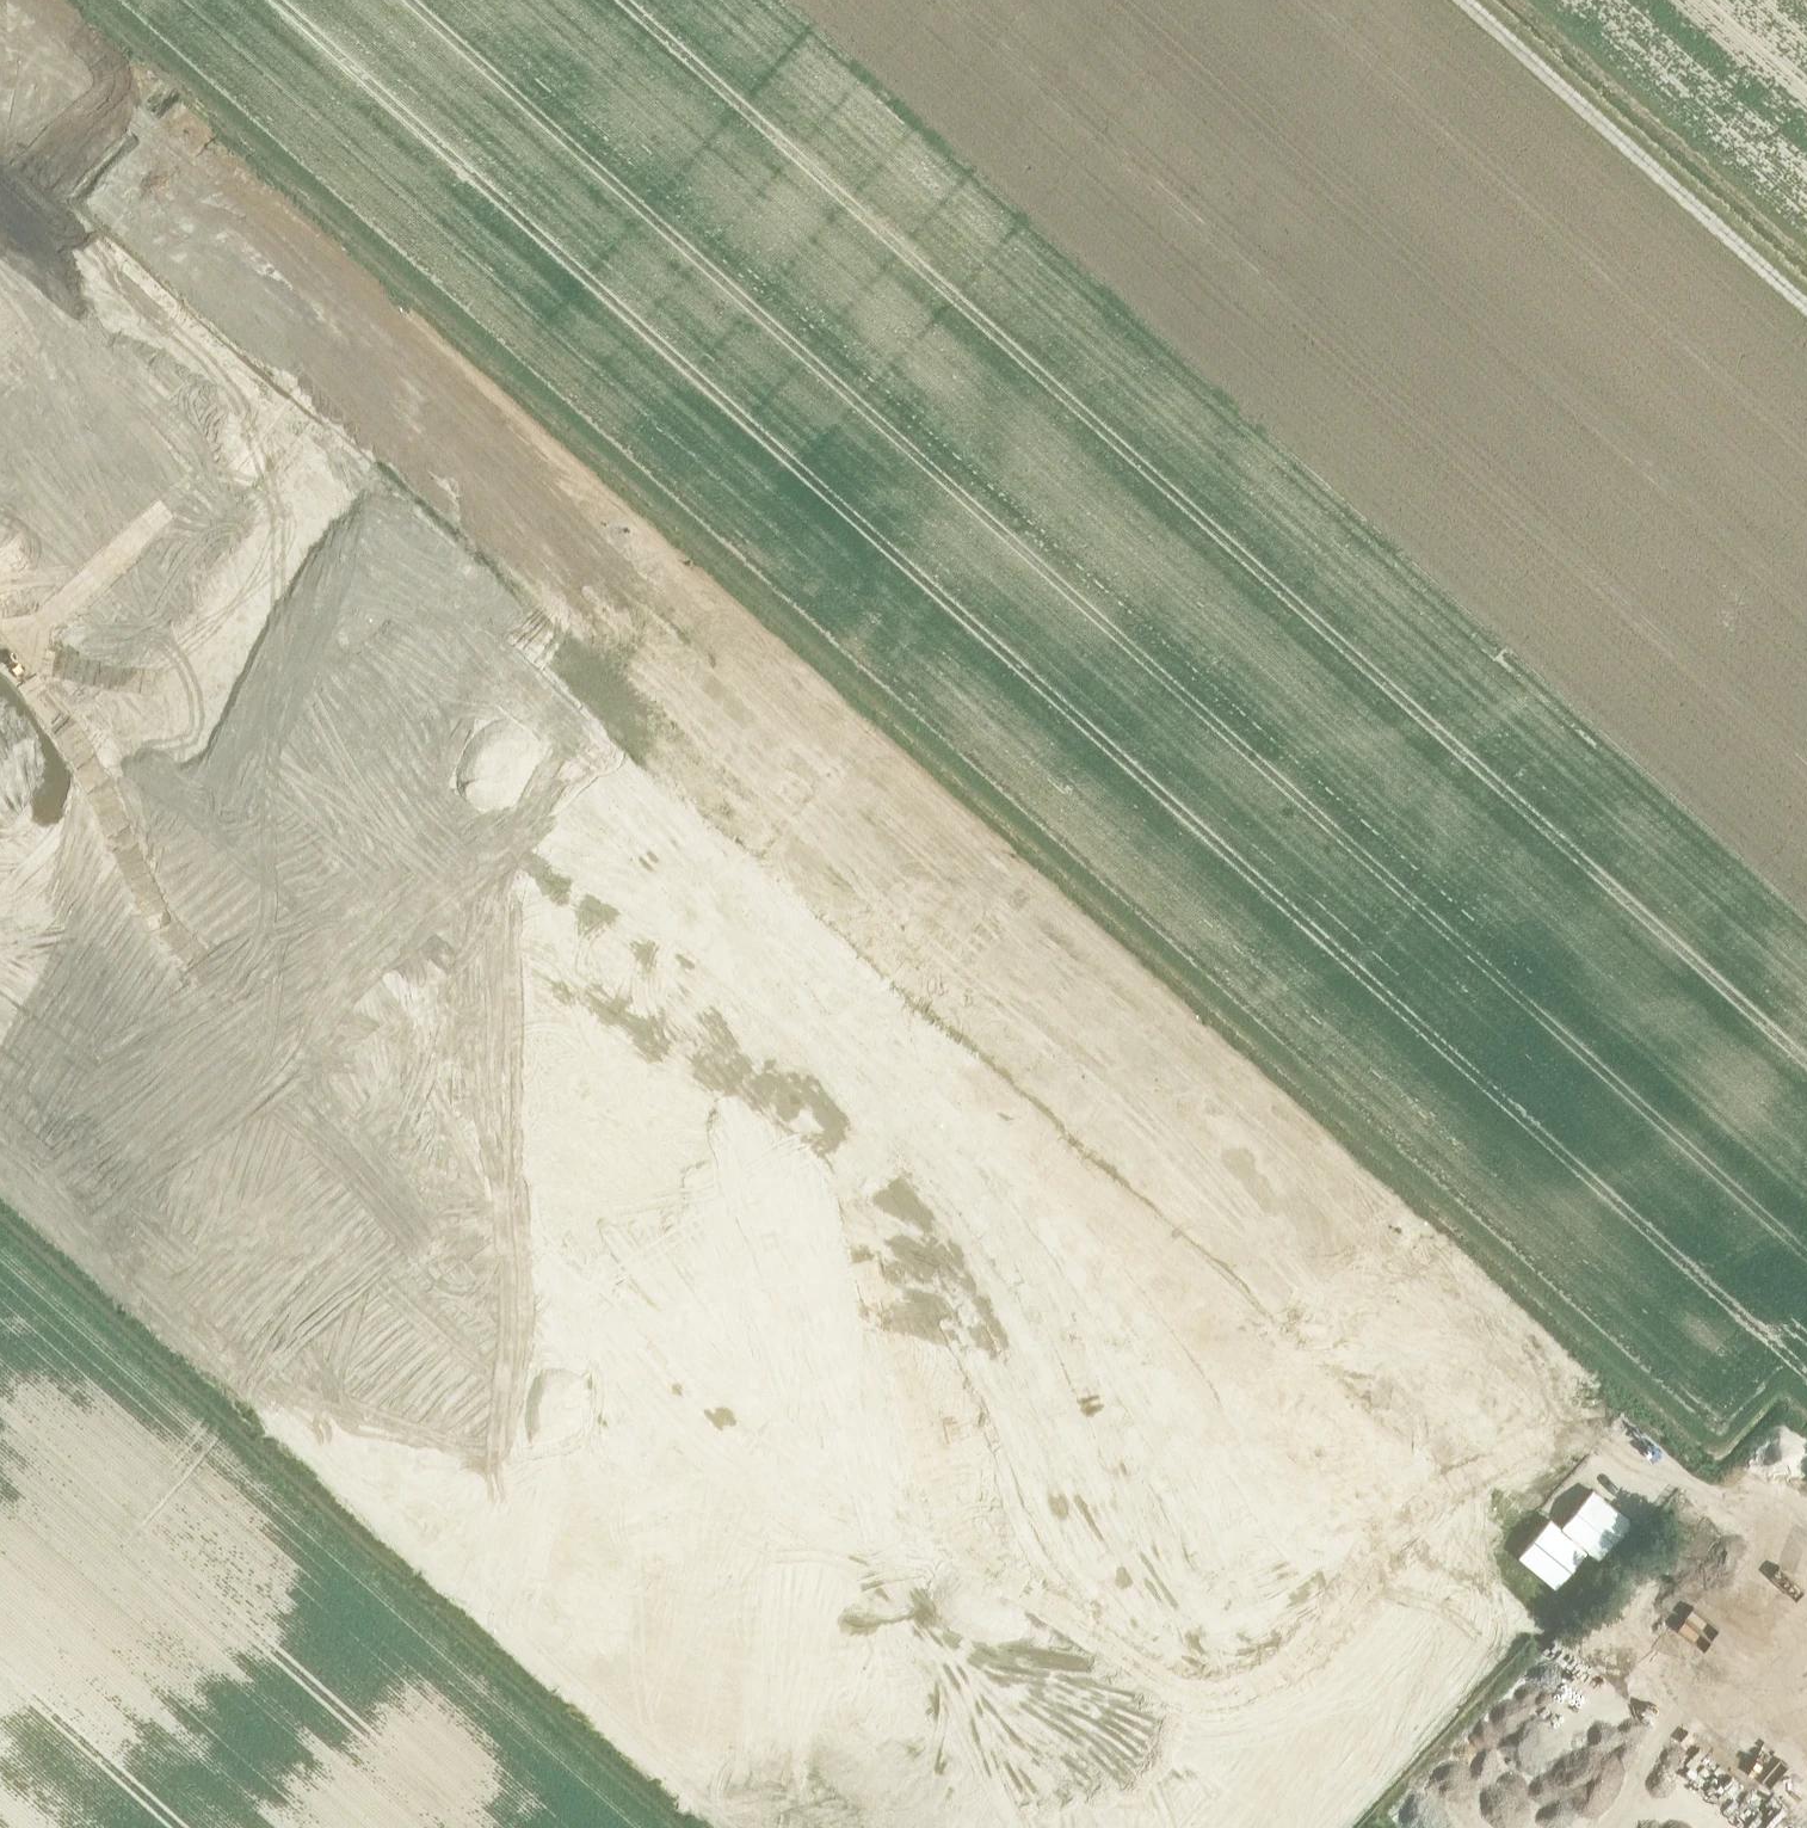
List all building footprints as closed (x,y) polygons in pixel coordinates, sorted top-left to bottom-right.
[(1552,1518),(1521,1555),(1557,1585),(1589,1547),(1599,1556),(1630,1519),(1594,1489),(1562,1527),(1552,1518)]
